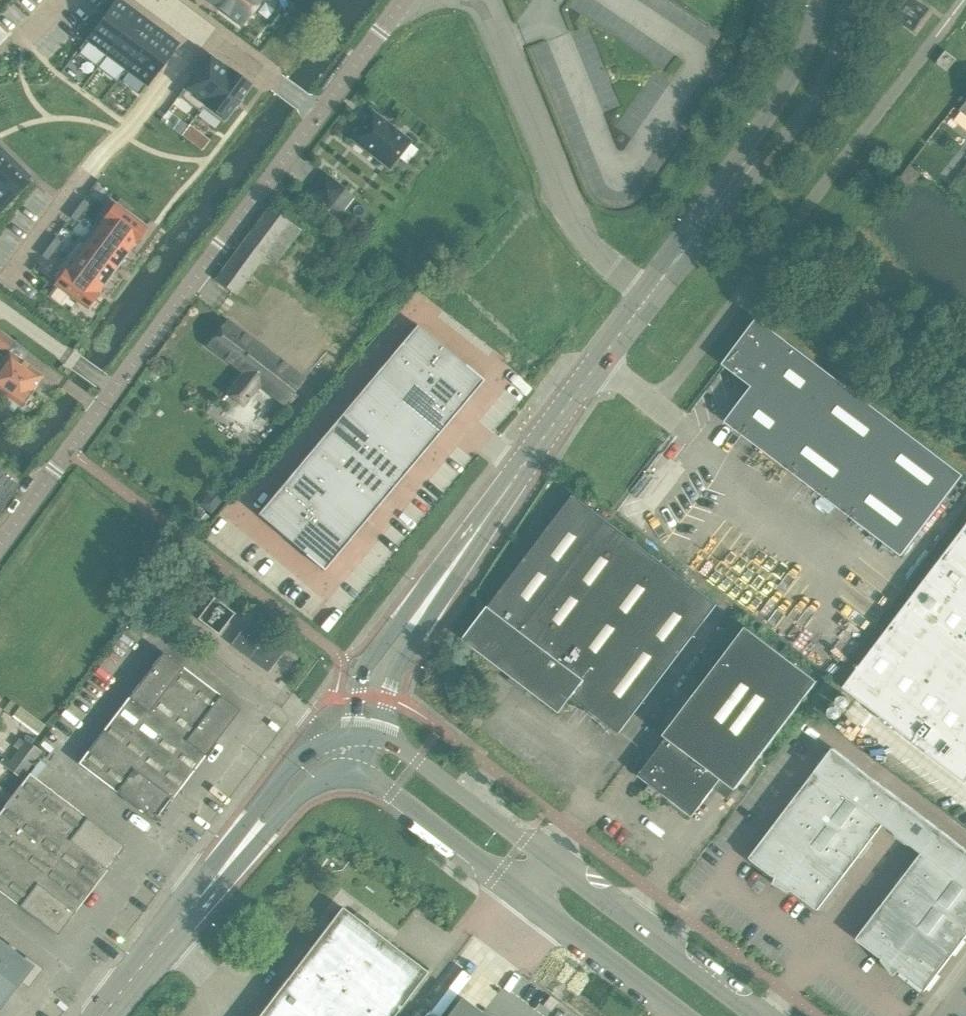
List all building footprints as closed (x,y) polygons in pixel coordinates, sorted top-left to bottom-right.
[(86,39),(106,54),(137,13),(119,0),(116,0),(86,39)] [(211,2),(240,23),(242,24),(260,0),(213,0),(211,2)] [(893,17),(914,32),(930,10),(918,0),(905,0),(893,17)] [(137,13),(106,54),(125,69),(156,27),(137,13)] [(156,27),(125,69),(146,84),(177,43),(156,27)] [(948,69),(956,59),(946,50),(938,60),(938,61),(936,63),(946,71),(947,68),(948,69)] [(209,55),(184,88),(204,103),(229,70),(209,55)] [(229,70),(204,103),(225,119),(250,85),(229,70)] [(371,111),(351,138),(389,166),(409,140),(371,111)] [(0,168),(0,204),(24,179),(7,162),(0,168)] [(343,188),(324,173),(309,193),(329,207),(343,188)] [(83,198),(76,208),(83,213),(90,203),(83,198)] [(115,206),(100,226),(130,248),(145,228),(115,206)] [(274,263),(299,230),(269,207),(214,279),(234,295),(264,256),(274,263)] [(76,208),(69,218),(76,222),(83,213),(76,208)] [(100,226),(86,245),(116,267),(130,248),(100,226)] [(55,237),(48,246),(54,251),(61,242),(55,237)] [(86,245),(72,264),(101,287),(116,267),(86,245)] [(48,246),(40,256),(47,261),(54,251),(48,246)] [(72,264),(57,284),(87,307),(101,287),(72,264)] [(439,340),(412,319),(398,338),(425,359),(439,340)] [(962,475),(757,319),(723,364),(742,378),(753,363),(763,371),(725,421),(901,555),(962,475)] [(302,379),(226,320),(206,346),(241,373),(225,393),(242,407),(258,386),(282,405),(302,379)] [(425,359),(398,338),(384,356),(411,377),(425,359)] [(466,390),(480,371),(439,340),(425,359),(466,390)] [(40,378),(41,376),(7,351),(0,361),(0,392),(21,407),(32,391),(31,390),(40,378)] [(411,377),(384,356),(370,375),(397,395),(411,377)] [(411,377),(452,408),(466,390),(425,359),(411,377)] [(397,395),(370,375),(356,393),(383,414),(397,395)] [(397,395),(438,427),(452,408),(411,377),(397,395)] [(383,414),(356,393),(342,411),(369,432),(383,414)] [(383,414),(424,445),(438,427),(397,395),(383,414)] [(369,432),(342,411),(328,430),(355,450),(369,432)] [(369,432),(410,463),(424,445),(383,414),(369,432)] [(355,450),(328,430),(314,448),(341,469),(355,450)] [(355,450),(396,482),(410,463),(369,432),(355,450)] [(341,469),(314,448),(300,466),(327,487),(341,469)] [(341,469),(382,500),(396,482),(355,450),(341,469)] [(327,487),(300,466),(286,485),(313,505),(327,487)] [(327,487),(368,518),(382,500),(341,469),(327,487)] [(16,485),(4,477),(0,482),(0,507),(16,485)] [(286,485),(262,517),(289,537),(313,505),(286,485)] [(580,485),(553,520),(583,543),(610,508),(580,485)] [(313,505),(354,537),(368,518),(327,487),(313,505)] [(289,537),(330,568),(354,537),(313,505),(289,537)] [(610,508),(583,543),(603,557),(629,522),(610,508)] [(629,522),(603,557),(622,572),(648,537),(629,522)] [(843,687),(928,751),(964,777),(965,775),(965,526),(843,687)] [(648,537),(622,572),(641,586),(667,551),(648,537)] [(667,551),(641,586),(660,601),(687,566),(667,551)] [(687,566),(660,601),(679,615),(706,580),(687,566)] [(515,571),(490,602),(521,625),(545,594),(515,571)] [(706,580),(679,615),(698,630),(725,595),(706,580)] [(545,594),(521,625),(540,640),(564,608),(545,594)] [(725,595),(698,630),(717,644),(744,609),(725,595)] [(490,602),(461,641),(491,664),(521,625),(490,602)] [(564,608),(540,640),(559,654),(583,623),(564,608)] [(583,623),(559,654),(578,669),(602,637),(583,623)] [(283,651),(246,624),(230,644),(267,672),(283,651)] [(521,625),(491,664),(511,678),(540,640),(521,625)] [(728,798),(763,753),(817,680),(746,626),(664,734),(667,737),(638,775),(660,792),(663,789),(666,791),(663,794),(692,816),(714,788),(728,798)] [(602,637),(578,669),(597,684),(621,652),(602,637)] [(540,640),(511,678),(530,693),(559,654),(540,640)] [(154,821),(238,710),(162,652),(78,763),(154,821)] [(621,652),(597,684),(616,698),(640,666),(621,652)] [(559,654),(530,693),(549,707),(578,669),(559,654)] [(640,666),(616,698),(635,713),(659,681),(640,666)] [(578,669),(549,707),(568,722),(597,684),(578,669)] [(659,681),(635,713),(654,727),(678,695),(659,681)] [(597,684),(568,722),(587,736),(616,698),(597,684)] [(616,698),(587,736),(606,751),(635,713),(616,698)] [(635,713),(606,751),(625,765),(654,727),(635,713)] [(20,777),(40,752),(24,740),(5,766),(20,777)] [(883,823),(894,832),(894,833),(909,845),(910,844),(921,852),(908,869),(907,869),(896,884),(897,885),(856,938),(882,958),(881,960),(893,975),(898,971),(924,990),(965,937),(965,849),(833,748),(828,754),(827,753),(819,764),(820,765),(802,788),(801,788),(789,803),(790,804),(749,857),(775,877),(773,884),(791,891),(792,890),(818,909),(858,856),(860,857),(871,841),(870,840),(883,823)] [(124,846),(28,773),(0,811),(0,892),(56,935),(124,846)] [(257,1015),(392,1015),(425,972),(365,926),(352,916),(341,907),(291,972),(286,979),(286,978),(257,1015)] [(0,940),(0,1009),(21,982),(28,987),(42,968),(25,956),(24,958),(0,940)] [(460,1001),(449,1015),(479,1015),(460,1001)]
